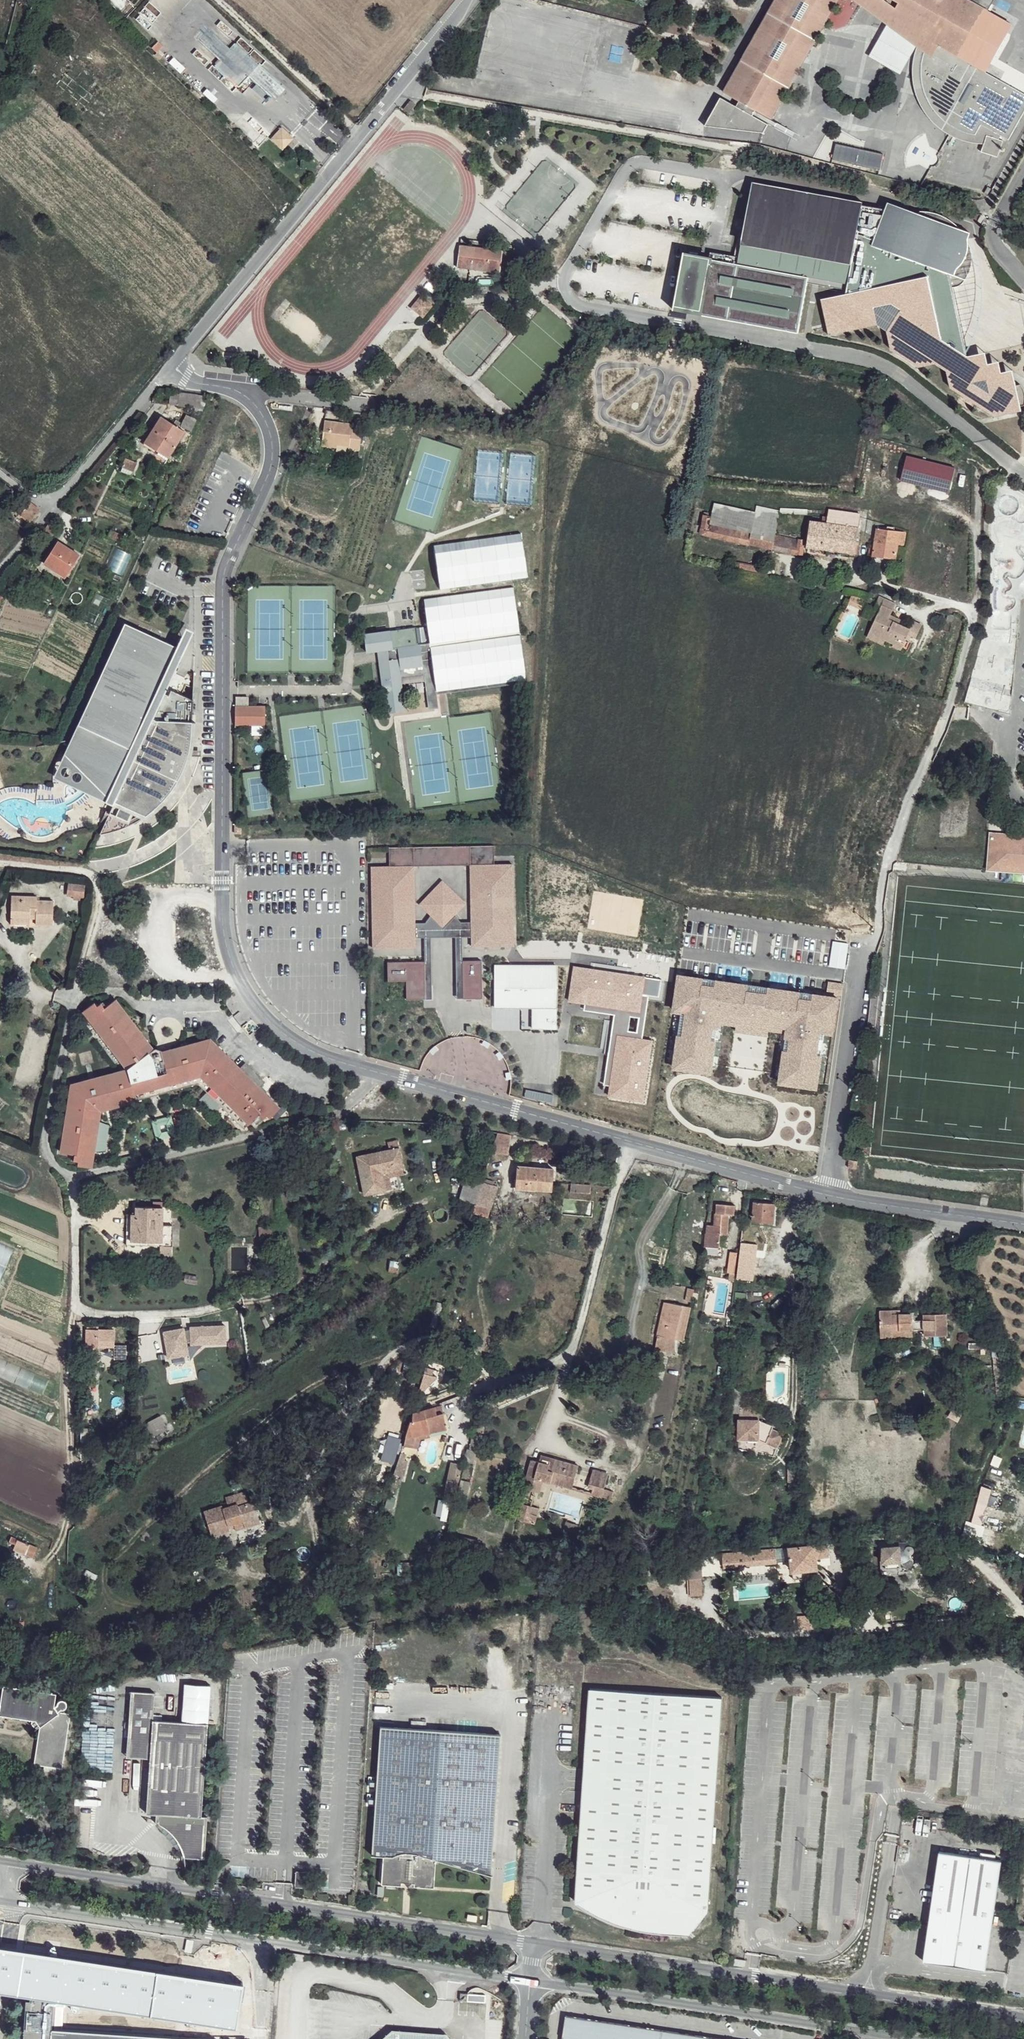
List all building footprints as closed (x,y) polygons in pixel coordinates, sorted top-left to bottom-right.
[(170,5),(174,9),(181,2),(178,0),(174,0),(170,5)] [(722,91),(737,100),(753,109),(769,119),(837,0),(775,0),(722,91)] [(886,18),(898,5),(941,29),(933,44),(929,42),(927,47),(923,62),(921,73),(921,81),(922,89),(926,97),(929,102),(934,109),(948,123),(958,128),(975,134),(981,124),(1009,140),(1023,113),(1018,109),(1020,105),(1023,107),(1023,93),(987,72),(960,57),(986,10),(989,11),(993,5),(985,0),(853,0),(886,18)] [(886,18),(929,42),(933,44),(941,29),(898,5),(886,18)] [(1013,25),(989,11),(986,10),(960,57),(987,72),(1013,25)] [(750,115),(734,106),(719,97),(702,125),(760,134),(765,125),(750,115)] [(753,109),(737,100),(734,106),(750,115),(753,109)] [(404,101),(403,109),(410,110),(411,102),(404,101)] [(281,130),(273,139),(282,148),(290,139),(281,130)] [(997,139),(986,134),(980,150),(996,156),(1002,139),(997,139)] [(974,356),(968,357),(949,287),(950,286),(958,284),(963,280),(968,275),(972,268),(974,264),(974,255),(972,246),(969,239),(971,233),(962,230),(959,226),(943,217),(932,213),(920,211),(919,214),(889,204),(886,211),(862,207),(862,202),(752,183),(738,254),(710,249),(709,254),(708,256),(683,252),(673,308),(699,312),(698,317),(797,334),(806,283),(807,277),(846,284),(848,294),(820,301),(828,336),(875,325),(872,307),(890,304),(900,308),(887,332),(891,350),(919,368),(945,363),(951,389),(995,416),(1021,411),(1021,406),(1023,405),(1023,389),(1023,388),(1021,384),(1017,385),(1016,382),(1003,374),(991,376),(988,364),(974,356)] [(988,187),(985,193),(984,193),(989,196),(992,190),(988,187)] [(500,272),(502,250),(460,245),(458,267),(500,272)] [(508,251),(502,250),(500,272),(506,273),(508,251)] [(421,297),(411,308),(422,316),(431,305),(421,297)] [(673,308),(672,312),(698,317),(699,312),(673,308)] [(985,353),(974,356),(988,364),(985,353)] [(1000,362),(988,364),(991,376),(1003,374),(1000,362)] [(1014,372),(1003,374),(1016,382),(1014,372)] [(180,392),(180,394),(178,403),(178,405),(195,407),(196,408),(198,395),(180,392)] [(178,403),(180,394),(171,393),(170,403),(178,403)] [(208,396),(198,395),(196,408),(195,407),(195,410),(202,411),(208,396)] [(187,414),(181,426),(192,431),(197,419),(187,414)] [(145,442),(157,450),(161,446),(172,453),(185,432),(161,416),(145,442)] [(359,450),(362,428),(352,427),(352,424),(324,421),(322,441),(336,443),(348,445),(349,448),(359,450)] [(161,446),(157,450),(169,458),(172,453),(161,446)] [(907,455),(901,480),(949,491),(955,468),(907,455)] [(138,463),(126,458),(123,466),(135,471),(138,463)] [(31,502),(21,514),(31,522),(41,510),(31,502)] [(751,532),(756,512),(717,504),(713,524),(751,532)] [(779,512),(780,511),(757,505),(756,512),(751,532),(713,524),(709,523),(711,516),(708,515),(708,513),(704,512),(700,533),(802,554),(805,540),(799,538),(798,540),(775,535),(779,512)] [(823,517),(822,523),(810,521),(806,546),(854,553),(860,514),(829,509),(827,518),(823,517)] [(50,523),(43,531),(51,539),(59,531),(50,523)] [(877,529),(872,555),(895,559),(898,544),(902,545),(904,532),(877,529)] [(435,546),(441,589),(528,577),(522,533),(435,546)] [(45,562),(59,572),(62,567),(70,572),(82,556),(58,541),(45,562)] [(733,560),(732,566),(768,574),(769,568),(733,560)] [(62,567),(59,572),(58,574),(66,579),(70,572),(62,567)] [(527,682),(521,640),(514,587),(456,595),(423,599),(429,643),(436,693),(453,692),(527,682)] [(853,596),(849,605),(863,612),(866,605),(862,602),(863,600),(853,596)] [(888,600),(878,598),(873,609),(879,612),(869,633),(886,640),(894,644),(903,649),(907,640),(910,641),(912,636),(916,637),(921,626),(913,622),(909,629),(898,624),(893,622),(895,618),(889,615),(895,604),(888,600)] [(169,642),(128,624),(127,626),(167,645),(169,642)] [(65,774),(106,796),(109,798),(110,796),(117,800),(116,803),(102,832),(117,829),(128,826),(134,812),(136,809),(148,814),(159,806),(168,797),(176,786),(183,775),(184,753),(191,754),(193,745),(194,734),(197,701),(175,691),(172,696),(168,694),(192,641),(184,637),(179,647),(169,642),(167,645),(127,626),(89,708),(97,712),(89,728),(79,737),(72,745),(65,774)] [(436,693),(429,643),(417,643),(414,627),(391,630),(390,628),(362,632),(365,652),(379,650),(388,649),(389,660),(380,662),(386,712),(405,710),(400,676),(400,670),(424,667),(425,674),(428,708),(438,707),(436,693)] [(886,640),(869,633),(867,638),(883,645),(886,640)] [(379,650),(380,662),(389,660),(388,649),(379,650)] [(400,676),(425,674),(424,667),(400,670),(400,676)] [(237,705),(250,706),(250,696),(237,696),(237,705)] [(266,706),(250,706),(237,705),(236,705),(236,725),(266,725),(266,706)] [(1023,871),(1023,832),(989,831),(987,870),(1023,871)] [(494,843),(388,844),(389,863),(371,864),(372,945),(414,944),(413,863),(413,858),(470,857),(470,862),(471,943),(513,943),(512,861),(494,862),(494,843)] [(466,904),(442,879),(419,903),(443,926),(466,904)] [(70,883),(69,895),(84,897),(86,884),(70,883)] [(12,895),(12,918),(30,919),(30,915),(37,915),(37,919),(37,925),(54,925),(55,901),(38,901),(38,896),(12,895)] [(84,897),(69,895),(67,906),(83,908),(84,897)] [(481,959),(461,958),(462,997),(483,996),(481,959)] [(424,960),(387,960),(387,979),(404,978),(405,998),(423,998),(424,960)] [(556,963),(495,962),(494,1005),(532,1005),(532,1026),(555,1026),(556,963)] [(842,988),(677,967),(671,1010),(678,1011),(672,1063),(711,1068),(716,1023),(735,1025),(734,1031),(768,1035),(769,1028),(783,1030),(777,1080),(819,1085),(825,1032),(837,1033),(842,988)] [(657,981),(572,968),(567,1003),(579,1005),(577,1014),(608,1018),(598,1085),(608,1087),(607,1096),(640,1101),(649,1041),(637,1040),(643,994),(655,995),(657,981)] [(95,998),(84,1007),(127,1066),(86,1077),(85,1082),(72,1080),(61,1148),(74,1150),(74,1156),(79,1156),(78,1161),(92,1163),(101,1106),(199,1081),(244,1126),(259,1112),(263,1116),(267,1112),(270,1116),(280,1106),(266,1091),(260,1086),(243,1069),(240,1066),(211,1036),(157,1051),(117,996),(105,1004),(102,999),(98,1002),(95,998)] [(240,1066),(243,1069),(249,1063),(246,1060),(240,1066)] [(249,1063),(243,1069),(260,1086),(262,1084),(264,1082),(260,1077),(261,1076),(249,1063)] [(508,1135),(497,1132),(493,1143),(506,1145),(508,1135)] [(388,1143),(390,1151),(399,1149),(398,1142),(388,1143)] [(399,1149),(390,1151),(358,1156),(364,1194),(376,1192),(375,1184),(384,1182),(383,1172),(395,1170),(394,1166),(402,1165),(399,1149)] [(516,1164),(514,1186),(551,1190),(553,1168),(516,1164)] [(474,1205),(482,1182),(466,1177),(459,1200),(474,1205)] [(493,1180),(482,1178),(482,1182),(474,1205),(473,1209),(488,1214),(496,1186),(492,1185),(493,1180)] [(569,1181),(569,1190),(589,1191),(590,1183),(569,1181)] [(385,1190),(384,1182),(375,1184),(376,1192),(385,1190)] [(754,1202),(752,1221),(774,1222),(775,1203),(754,1202)] [(713,1213),(713,1225),(720,1225),(720,1214),(729,1214),(734,1214),(734,1204),(716,1203),(715,1213),(713,1213)] [(136,1214),(133,1214),(131,1240),(161,1242),(162,1241),(163,1207),(137,1206),(136,1214)] [(131,1240),(133,1214),(128,1213),(127,1245),(160,1246),(161,1242),(131,1240)] [(704,1246),(719,1247),(719,1235),(728,1235),(729,1214),(720,1214),(720,1225),(713,1225),(707,1225),(707,1233),(706,1233),(704,1246)] [(271,1226),(259,1227),(260,1238),(272,1237),(271,1226)] [(742,1237),(736,1279),(740,1280),(741,1277),(748,1278),(750,1268),(752,1269),(755,1243),(749,1241),(749,1238),(742,1237)] [(0,1242),(0,1280),(13,1248),(0,1242)] [(729,1260),(736,1261),(737,1252),(729,1251),(729,1260)] [(390,1260),(388,1272),(398,1273),(400,1262),(390,1260)] [(734,1280),(736,1261),(729,1260),(727,1271),(730,1272),(729,1279),(734,1280)] [(694,1296),(696,1289),(688,1286),(686,1294),(694,1296)] [(660,1335),(668,1302),(664,1301),(657,1334),(658,1335),(660,1335)] [(682,1305),(668,1302),(660,1335),(675,1338),(682,1305)] [(435,1303),(427,1327),(433,1329),(441,1305),(435,1303)] [(689,1307),(682,1305),(675,1338),(682,1339),(689,1307)] [(892,1310),(880,1311),(881,1337),(893,1337),(892,1331),(912,1330),(925,1330),(925,1335),(947,1335),(946,1314),(925,1314),(925,1320),(913,1320),(912,1313),(900,1314),(892,1314),(892,1310)] [(164,1331),(169,1359),(191,1356),(189,1346),(228,1345),(228,1326),(191,1327),(191,1331),(186,1331),(186,1327),(164,1331)] [(104,1343),(103,1346),(114,1346),(115,1330),(99,1330),(99,1327),(87,1327),(87,1347),(98,1348),(98,1346),(98,1343),(104,1343)] [(0,1330),(0,1400),(48,1420),(54,1407),(39,1402),(49,1379),(43,1376),(52,1352),(0,1330)] [(660,1335),(658,1335),(655,1348),(675,1353),(675,1338),(660,1335)] [(1002,1356),(994,1356),(996,1375),(1003,1375),(1002,1356)] [(432,1373),(426,1372),(423,1390),(428,1390),(437,1373),(432,1373)] [(438,1415),(435,1406),(412,1412),(411,1420),(409,1422),(403,1442),(415,1443),(418,1435),(430,1434),(426,1419),(438,1415)] [(160,1415),(148,1422),(155,1436),(165,1430),(163,1425),(165,1424),(160,1415)] [(759,1422),(760,1420),(738,1419),(737,1438),(760,1438),(777,1447),(783,1433),(771,1428),(759,1422)] [(760,1419),(760,1420),(759,1422),(771,1428),(772,1425),(760,1419)] [(995,1455),(991,1465),(998,1467),(1002,1458),(995,1455)] [(523,1488),(535,1491),(538,1478),(542,1479),(550,1481),(552,1474),(574,1479),(578,1464),(550,1457),(549,1461),(542,1459),(541,1462),(538,1461),(531,1459),(523,1488)] [(608,1472),(592,1468),(588,1485),(593,1486),(591,1492),(610,1497),(613,1488),(604,1487),(608,1472)] [(552,1474),(550,1481),(572,1487),(574,1479),(552,1474)] [(971,1522),(967,1521),(962,1536),(975,1541),(978,1528),(983,1505),(989,1488),(982,1485),(980,1491),(978,1498),(975,1507),(971,1522)] [(228,1508),(222,1509),(226,1525),(233,1524),(235,1530),(242,1529),(253,1526),(247,1503),(245,1493),(226,1498),(228,1508)] [(253,1502),(247,1503),(253,1526),(259,1525),(253,1502)] [(523,1503),(519,1519),(535,1523),(537,1514),(530,1512),(531,1505),(523,1503)] [(226,1525),(222,1509),(222,1507),(204,1512),(210,1535),(228,1531),(226,1525)] [(575,1527),(565,1524),(563,1530),(574,1533),(575,1527)] [(261,1530),(259,1525),(253,1526),(242,1529),(243,1534),(261,1530)] [(480,1540),(461,1536),(459,1547),(477,1552),(480,1540)] [(17,1539),(13,1549),(25,1554),(29,1544),(17,1539)] [(793,1580),(818,1577),(816,1557),(829,1556),(827,1544),(789,1548),(793,1580)] [(913,1546),(911,1545),(909,1545),(908,1545),(906,1546),(905,1547),(904,1549),(905,1551),(906,1552),(907,1553),(909,1553),(911,1553),(912,1552),(913,1550),(913,1548),(913,1546)] [(888,1566),(899,1566),(898,1547),(882,1548),(883,1560),(887,1560),(888,1566)] [(723,1567),(776,1563),(774,1549),(722,1554),(723,1567)] [(908,1556),(907,1556),(906,1556),(905,1557),(904,1558),(903,1558),(903,1560),(902,1561),(902,1563),(903,1564),(903,1565),(904,1566),(905,1566),(906,1567),(908,1567),(909,1567),(911,1567),(912,1566),(913,1565),(914,1564),(914,1562),(914,1560),(913,1559),(912,1557),(911,1556),(910,1556),(908,1556)] [(687,1595),(703,1595),(701,1560),(686,1561),(687,1595)] [(56,1692),(5,1685),(3,1714),(32,1719),(36,1724),(41,1728),(35,1764),(63,1769),(72,1713),(59,1711),(57,1713),(55,1711),(58,1708),(61,1709),(63,1708),(65,1706),(65,1703),(64,1700),(62,1698),(59,1697),(55,1700),(54,1704),(51,1705),(56,1692)] [(590,1685),(576,1894),(586,1895),(586,1903),(590,1906),(605,1913),(620,1919),(634,1923),(647,1925),(664,1926),(671,1926),(672,1927),(672,1932),(689,1933),(697,1922),(694,1920),(702,1908),(703,1902),(707,1903),(722,1695),(590,1685)] [(129,1691),(126,1737),(151,1739),(150,1758),(146,1813),(157,1814),(156,1825),(160,1828),(164,1834),(167,1840),(172,1849),(175,1857),(177,1857),(179,1864),(183,1858),(192,1859),(195,1817),(201,1817),(207,1725),(152,1721),(153,1693),(129,1691)] [(434,1859),(490,1875),(499,1735),(380,1726),(370,1855),(380,1856),(380,1859),(379,1871),(379,1884),(399,1885),(399,1882),(403,1882),(405,1886),(408,1883),(412,1883),(411,1886),(432,1887),(434,1859)] [(151,1739),(126,1737),(125,1756),(150,1758),(151,1739)] [(157,1814),(146,1813),(146,1820),(152,1824),(156,1825),(157,1814)] [(922,1961),(986,1971),(1002,1860),(939,1850),(922,1961)] [(694,1920),(697,1922),(707,1908),(707,1903),(703,1902),(702,1908),(694,1920)] [(0,1947),(0,1991),(23,1995),(49,1999),(217,2024),(224,1981),(0,1947)] [(49,1999),(23,1995),(21,2038),(211,2038),(48,2029),(49,1999)] [(458,2003),(467,2004),(467,1996),(459,1995),(458,2003)] [(567,2016),(563,2038),(714,2038),(567,2016)] [(452,2037),(451,2036),(447,2035),(404,2031),(403,2028),(400,2026),(398,2027),(396,2028),(395,2030),(390,2032),(382,2038),(453,2038),(452,2037)]
